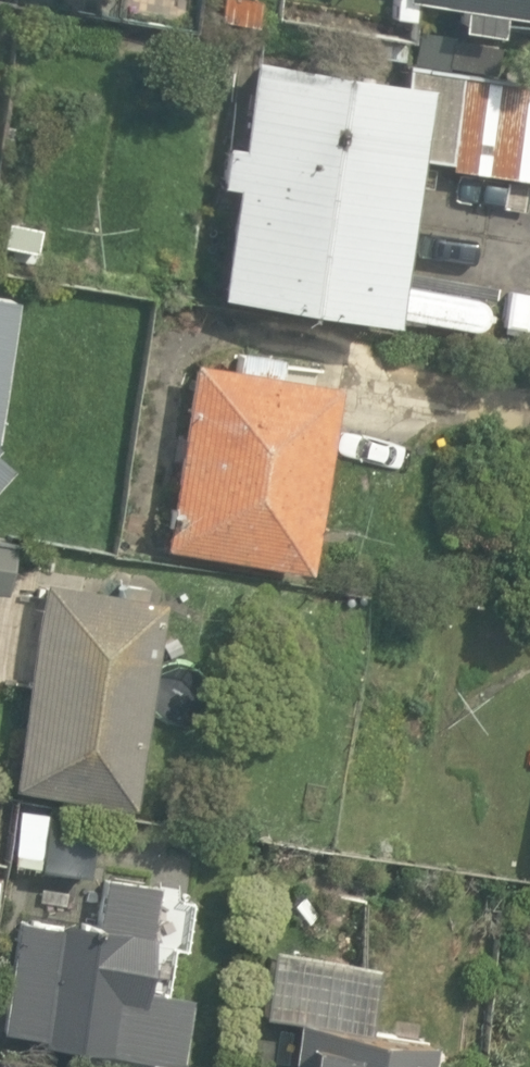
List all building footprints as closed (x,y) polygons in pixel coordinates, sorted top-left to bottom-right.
[(365,19),(480,29),(482,11),(529,15),(529,0),(367,0),(365,19)] [(393,90),(219,74),(199,305),(372,321),(385,176),(529,188),(529,71),(395,59),(393,90)] [(304,371),(167,359),(150,554),(287,566),(304,371)] [(138,593),(27,581),(4,795),(115,807),(138,593)] [(84,813),(8,804),(0,867),(77,876),(84,813)] [(10,918),(0,992),(0,1046),(158,1066),(159,1066),(170,989),(129,984),(143,879),(88,871),(80,928),(10,918)] [(356,962),(254,953),(243,1066),(401,1066),(404,1042),(348,1036),(356,962)]
